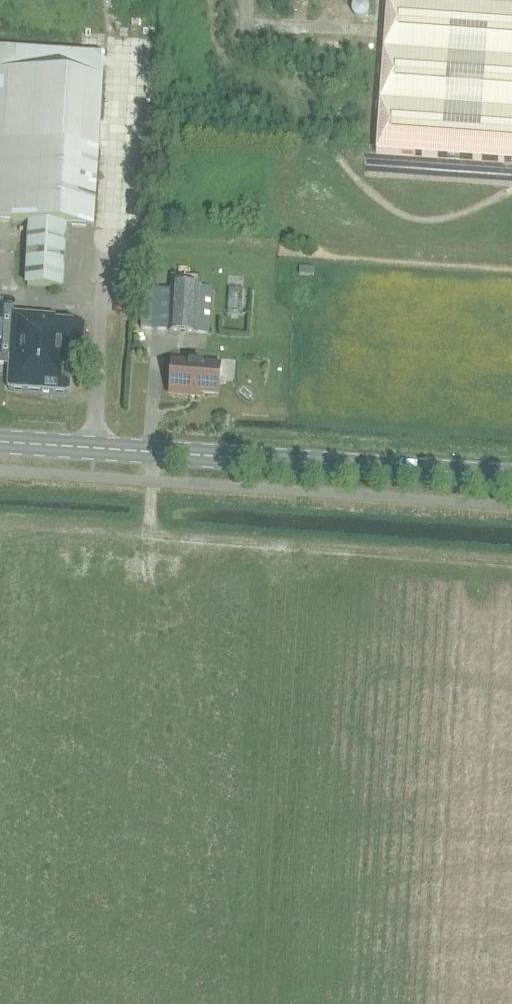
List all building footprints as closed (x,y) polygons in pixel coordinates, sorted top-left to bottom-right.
[(369,153),(511,163),(511,0),(380,0),(369,153)] [(67,225),(94,226),(102,76),(104,56),(0,49),(0,220),(28,222),(67,225)] [(67,225),(28,222),(24,286),(63,289),(67,225)] [(299,266),(299,274),(314,275),(314,267),(299,266)] [(144,329),(208,332),(211,333),(213,290),(202,289),(203,279),(173,277),(173,292),(146,290),(144,329)] [(9,366),(9,354),(12,314),(2,310),(0,309),(0,366),(9,366)] [(12,314),(9,354),(7,389),(69,394),(71,368),(81,369),(84,323),(54,321),(55,317),(12,314)] [(221,396),(222,363),(172,362),(171,398),(202,399),(203,395),(221,396)]
